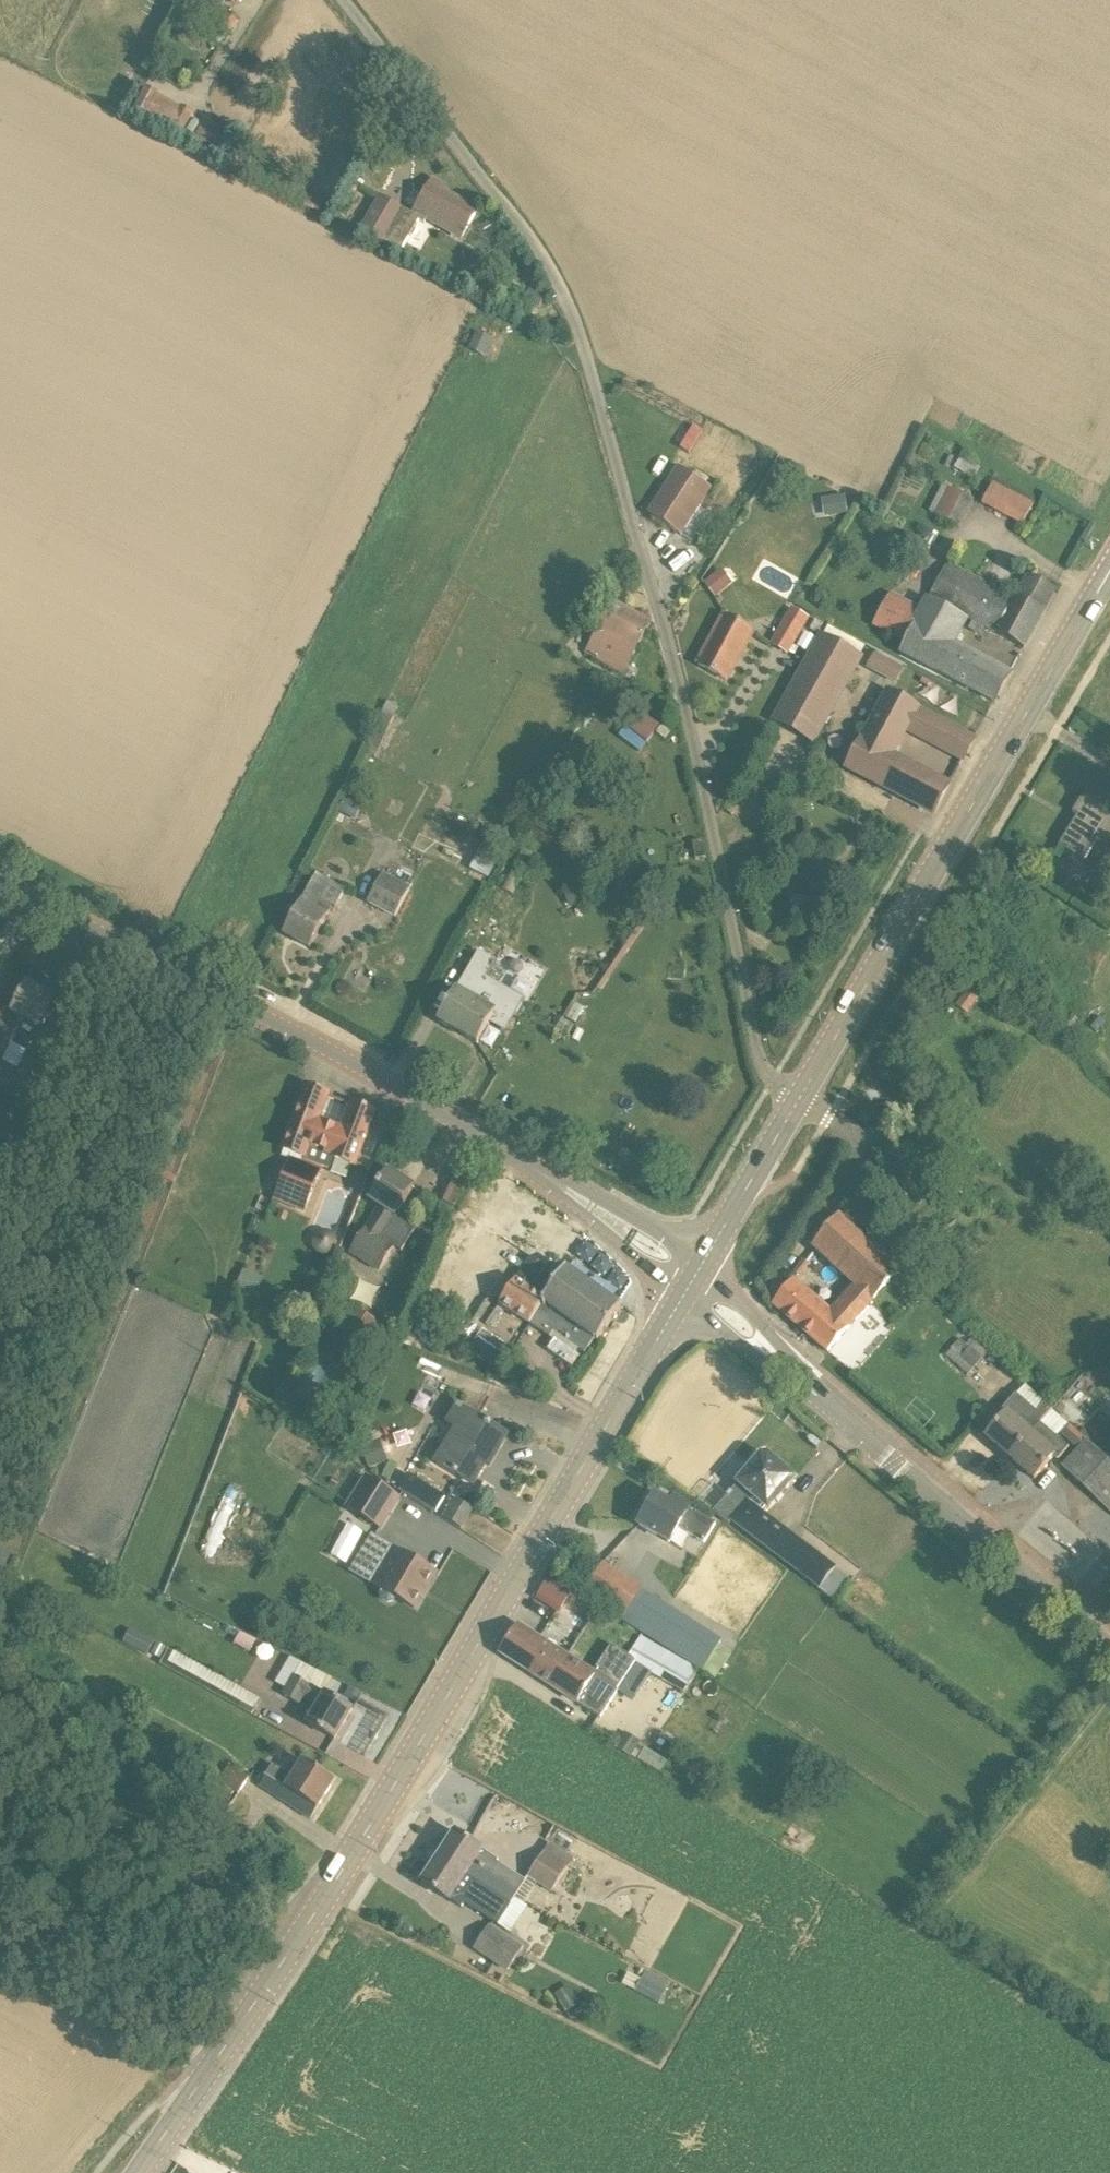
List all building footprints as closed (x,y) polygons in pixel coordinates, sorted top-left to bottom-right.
[(232,8),(240,0),(223,0),(232,8)] [(229,12),(214,29),(210,34),(221,44),(240,22),(229,12)] [(189,121),(194,110),(142,85),(125,122),(208,161),(220,136),(189,121)] [(408,222),(402,219),(377,204),(361,232),(400,254),(419,221),(425,224),(428,219),(461,239),(477,212),(443,193),(445,189),(432,181),(408,222)] [(499,231),(492,220),(483,225),(490,236),(499,231)] [(546,296),(531,287),(524,301),(539,308),(546,296)] [(468,350),(485,358),(493,340),(477,333),(468,350)] [(688,490),(696,478),(684,470),(653,517),(677,532),(700,497),(688,490)] [(1023,521),(1032,497),(988,481),(979,505),(1023,521)] [(945,485),(931,513),(959,528),(973,500),(945,485)] [(845,495),(827,498),(830,516),(848,514),(845,495)] [(888,559),(901,557),(899,542),(885,545),(888,559)] [(995,703),(1010,676),(952,644),(967,617),(1025,649),(1056,591),(1028,575),(1015,599),(949,563),(922,612),(890,595),(874,624),(907,642),(901,652),(995,703)] [(718,571),(704,583),(715,597),(730,586),(718,571)] [(651,623),(614,603),(586,654),(623,675),(651,623)] [(793,611),(774,644),(788,653),(808,619),(793,611)] [(753,632),(726,617),(699,665),(726,681),(753,632)] [(828,625),(774,723),(785,729),(803,695),(819,704),(854,639),(828,625)] [(876,656),(869,669),(896,683),(902,670),(876,656)] [(907,729),(964,760),(974,740),(889,694),(849,768),(934,814),(949,787),(904,762),(892,755),(907,729)] [(1109,847),(1109,808),(1085,793),(1073,813),(1078,816),(1060,844),(1086,860),(1098,840),(1109,847)] [(339,813),(351,819),(358,805),(346,799),(339,813)] [(383,874),(367,902),(395,918),(410,889),(383,874)] [(310,949),(333,907),(336,909),(346,890),(318,875),(302,902),(284,934),(310,949)] [(562,892),(569,908),(587,901),(580,885),(562,892)] [(490,971),(515,990),(525,977),(500,957),(490,971)] [(486,970),(473,963),(457,990),(456,990),(438,1022),(478,1045),(496,1013),(509,990),(483,975),(486,970)] [(56,999),(27,984),(20,999),(17,998),(10,1012),(0,1006),(0,1053),(6,1056),(9,1049),(11,1049),(18,1034),(34,1042),(56,999)] [(981,994),(971,986),(956,1006),(966,1014),(981,994)] [(355,1166),(375,1113),(354,1106),(345,1132),(318,1123),(328,1096),(308,1089),(285,1151),(305,1158),(309,1147),(335,1156),(334,1158),(355,1166)] [(304,1211),(321,1171),(293,1159),(276,1199),(304,1211)] [(414,1187),(388,1171),(370,1201),(380,1207),(374,1218),(373,1218),(351,1253),(380,1272),(395,1248),(402,1252),(417,1229),(396,1216),(414,1187)] [(848,1334),(860,1320),(903,1270),(838,1216),(814,1246),(855,1281),(831,1311),(793,1280),(773,1305),(829,1353),(846,1332),(848,1334)] [(531,1290),(547,1267),(533,1257),(500,1304),(550,1339),(554,1332),(585,1353),(595,1339),(598,1341),(621,1308),(566,1270),(544,1300),(531,1290)] [(244,1271),(237,1289),(254,1296),(261,1278),(244,1271)] [(344,1326),(365,1339),(377,1320),(355,1307),(344,1326)] [(471,1348),(497,1366),(510,1347),(483,1330),(476,1325),(464,1344),(471,1348)] [(990,1353),(973,1338),(966,1345),(983,1361),(990,1353)] [(986,1438),(1010,1459),(1041,1424),(1044,1421),(1054,1410),(1025,1385),(1015,1396),(1018,1399),(1016,1402),(1012,1399),(1002,1411),(1006,1414),(986,1438)] [(507,1435),(459,1406),(449,1423),(464,1433),(454,1450),(447,1445),(437,1462),(473,1484),(485,1464),(488,1466),(507,1435)] [(1069,1449),(1041,1424),(1010,1459),(1034,1480),(1055,1456),(1059,1460),(1069,1449)] [(1068,1425),(1060,1435),(1079,1453),(1064,1470),(1109,1513),(1109,1464),(1068,1425)] [(369,1468),(388,1460),(380,1439),(361,1447),(369,1468)] [(786,1472),(772,1460),(773,1459),(771,1457),(770,1458),(763,1458),(739,1487),(753,1499),(733,1523),(819,1590),(835,1568),(766,1515),(796,1481),(793,1478),(793,1476),(788,1472),(786,1472)] [(366,1478),(347,1510),(382,1531),(401,1500),(366,1478)] [(705,1544),(716,1524),(675,1500),(671,1506),(656,1497),(639,1525),(670,1543),(678,1529),(705,1544)] [(457,1500),(446,1519),(461,1528),(472,1509),(457,1500)] [(391,1547),(391,1548),(377,1540),(365,1559),(379,1567),(376,1573),(387,1580),(382,1589),(385,1591),(383,1595),(384,1599),(390,1603),(394,1602),(396,1598),(414,1608),(435,1573),(403,1554),(391,1547)] [(644,1636),(642,1638),(694,1672),(697,1667),(715,1678),(731,1652),(719,1644),(722,1638),(642,1588),(661,1558),(646,1549),(627,1581),(602,1565),(585,1591),(624,1616),(621,1621),(644,1636)] [(550,1575),(536,1598),(559,1612),(574,1590),(550,1575)] [(694,1672),(642,1638),(631,1656),(612,1644),(593,1674),(518,1627),(501,1653),(600,1718),(621,1686),(615,1682),(629,1661),(680,1693),(694,1672)] [(154,1642),(130,1630),(124,1642),(148,1654),(154,1642)] [(166,1648),(156,1643),(151,1654),(161,1659),(166,1648)] [(260,1699),(169,1650),(161,1665),(253,1715),(258,1706),(257,1705),(260,1699)] [(354,1710),(326,1694),(311,1685),(296,1675),(284,1695),(300,1704),(304,1697),(319,1706),(308,1724),(336,1740),(354,1710)] [(632,1757),(639,1745),(623,1736),(616,1747),(632,1757)] [(311,1819),(318,1809),(336,1781),(304,1761),(293,1778),(273,1765),(260,1787),(311,1819)] [(231,1765),(214,1790),(233,1803),(250,1779),(231,1765)] [(470,1837),(496,1791),(451,1766),(431,1802),(452,1813),(446,1824),(470,1837)] [(439,1857),(511,1905),(527,1881),(498,1862),(499,1860),(456,1832),(439,1857)] [(552,1892),(568,1868),(575,1858),(551,1842),(528,1876),(552,1892)] [(512,1905),(511,1905),(439,1857),(422,1883),(450,1901),(451,1900),(462,1908),(465,1903),(499,1925),(512,1905)] [(508,1971),(523,1949),(490,1927),(476,1949),(508,1971)] [(642,1979),(636,1991),(635,1992),(659,2004),(666,1992),(666,1991),(642,1979)] [(567,2012),(581,2004),(572,1989),(558,1997),(567,2012)]
